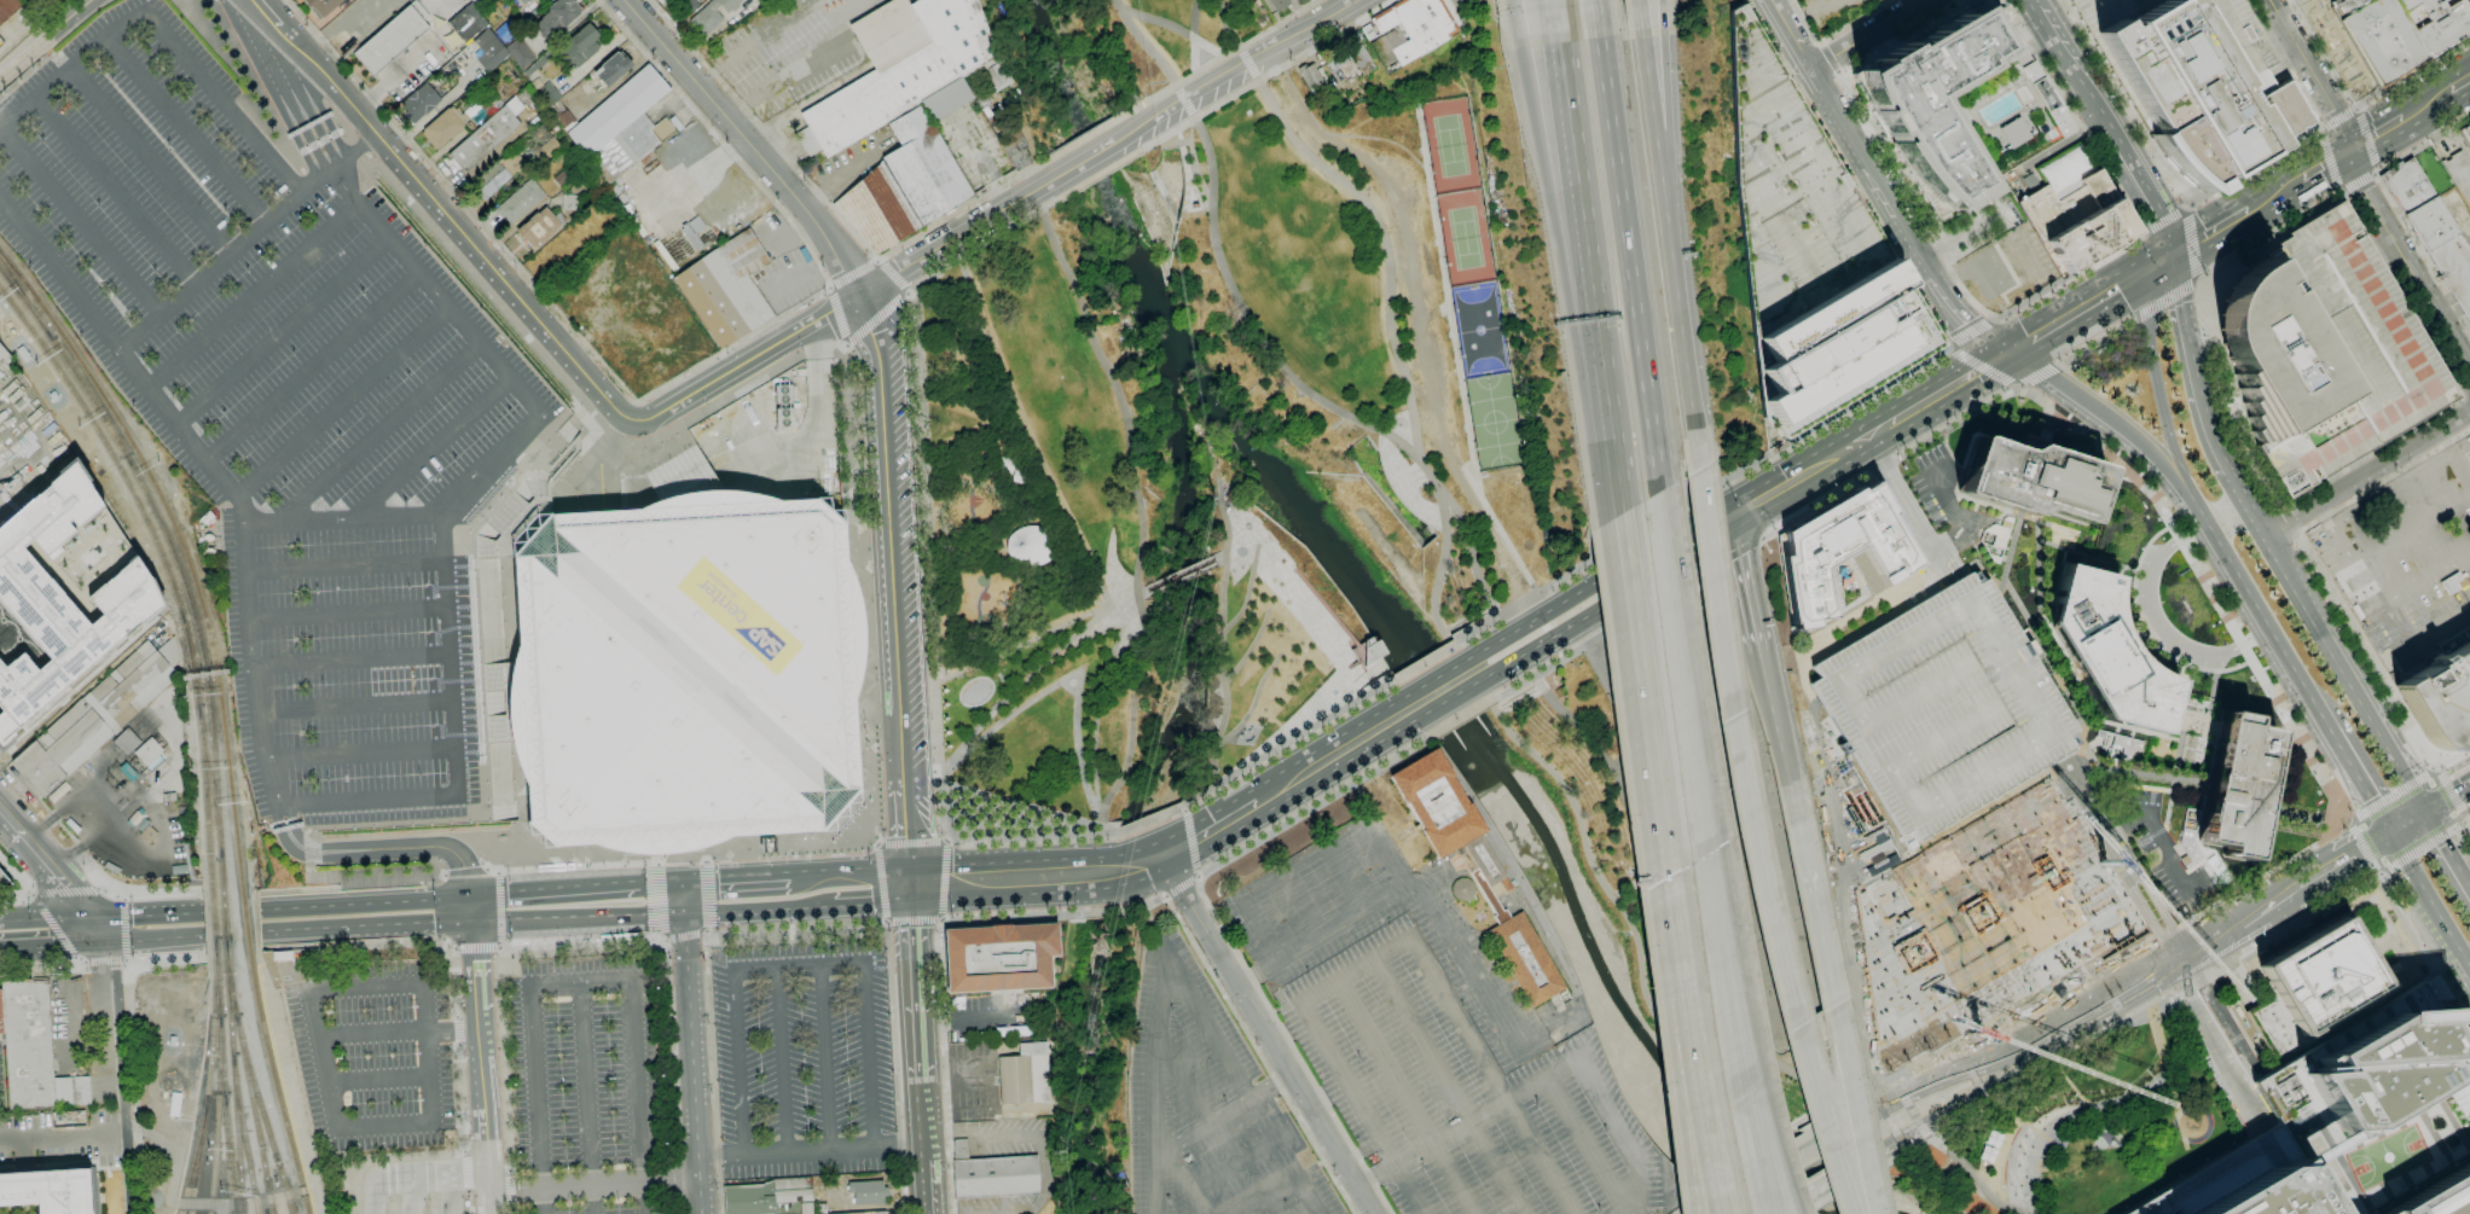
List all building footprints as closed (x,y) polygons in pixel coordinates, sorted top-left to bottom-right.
[(23,6),(0,26),(0,0),(18,0),(23,6)] [(307,2),(306,0),(343,0),(323,18),(323,17),(320,19),(311,8),(312,7),(309,7),(307,4),(307,2)] [(476,8),(472,0),(486,0),(487,1),(476,8)] [(547,8),(557,0),(573,0),(574,1),(575,0),(582,10),(580,13),(564,28),(563,25),(555,33),(553,30),(545,37),(534,25),(543,18),(550,11),(547,8)] [(682,6),(689,0),(697,0),(701,5),(689,14),(682,6)] [(689,19),(711,0),(742,0),(737,5),(740,7),(734,12),(731,10),(727,13),(719,5),(717,7),(718,8),(715,10),(724,19),(705,36),(689,19)] [(850,25),(892,0),(908,0),(910,5),(918,0),(977,0),(997,57),(962,77),(961,77),(918,101),(920,103),(827,158),(822,150),(808,157),(795,134),(808,127),(800,114),(875,69),(850,25)] [(1276,12),(1269,0),(1288,0),(1291,4),(1276,12)] [(1390,7),(1402,0),(1441,0),(1459,31),(1451,35),(1453,37),(1420,57),(1420,56),(1402,65),(1392,50),(1410,40),(1401,23),(1381,34),(1372,17),(1390,7)] [(2150,135),(2069,0),(2242,0),(2278,62),(2265,70),(2274,88),(2288,80),(2304,109),(2303,110),(2306,112),(2307,112),(2313,121),(2302,127),(2298,128),(2300,129),(2273,145),(2260,153),(2217,179),(2214,181),(2217,187),(2203,196),(2197,192),(2192,187),(2186,184),(2180,179),(2175,173),(2169,168),(2164,162),(2159,156),(2156,150),(2151,144),(2147,136),(2150,135)] [(2332,6),(2329,0),(2323,0),(2321,1),(2320,0),(2312,0),(2303,5),(2352,88),(2368,95),(2379,88),(2332,6)] [(2332,6),(2342,0),(2393,0),(2429,60),(2379,88),(2332,6)] [(2462,0),(2469,14),(2469,36),(2429,60),(2393,0),(2462,0)] [(2469,14),(2462,0),(2469,0),(2469,14)] [(1730,12),(1736,8),(1743,4),(1751,18),(1843,172),(1851,186),(1895,257),(1758,338),(1773,362),(1762,370),(1776,394),(1763,401),(1779,426),(1772,431),(1763,417),(1736,185),(1730,12)] [(1854,75),(1936,214),(1982,187),(1930,99),(2004,56),(1973,4),(1854,75)] [(373,76),(354,53),(410,5),(430,28),(373,76)] [(465,42),(448,22),(466,7),(482,28),(465,42)] [(576,69),(573,64),(568,69),(556,54),(562,50),(559,47),(587,23),(596,31),(598,29),(608,40),(597,50),(598,51),(576,69)] [(2002,34),(2063,139),(2075,132),(2014,27),(2002,34)] [(472,40),(488,28),(510,53),(487,72),(476,59),(483,52),(472,40)] [(521,69),(505,47),(521,36),(537,59),(521,69)] [(1339,81),(1334,74),(1333,74),(1323,57),(1345,43),(1349,50),(1361,41),(1376,68),(1363,76),(1359,70),(1358,70),(1353,62),(1352,63),(1357,71),(1339,81)] [(605,88),(592,74),(601,66),(616,52),(619,53),(622,51),(628,58),(627,59),(633,65),(605,88)] [(993,93),(981,72),(1002,60),(1014,81),(993,93)] [(1315,97),(1298,69),(1305,64),(1306,66),(1312,63),(1323,81),(1322,81),(1327,89),(1315,97)] [(609,185),(567,133),(649,64),(671,89),(643,114),(654,127),(665,117),(674,129),(651,150),(657,156),(644,167),(639,159),(609,185)] [(962,77),(974,99),(932,123),(921,105),(920,103),(918,101),(961,77),(962,77)] [(413,123),(405,114),(406,111),(400,105),(407,99),(407,98),(416,91),(427,82),(441,100),(434,106),(435,106),(425,115),(424,115),(413,123)] [(550,108),(535,92),(546,82),(561,98),(550,108)] [(464,173),(448,153),(516,95),(526,106),(515,116),(521,123),(464,173)] [(567,132),(552,112),(562,104),(576,123),(567,132)] [(932,123),(974,196),(922,226),(882,158),(901,146),(888,124),(921,105),(932,123)] [(435,150),(422,134),(424,130),(423,129),(448,108),(450,109),(452,106),(456,110),(458,108),(460,110),(459,111),(462,115),(463,114),(469,120),(463,126),(464,127),(439,149),(437,147),(435,150)] [(1996,128),(2008,150),(2029,139),(2017,117),(1996,128)] [(2460,129),(2469,123),(2469,153),(2457,132),(2460,129)] [(543,163),(534,152),(553,136),(562,147),(543,163)] [(483,202),(469,186),(517,141),(523,149),(517,153),(526,163),(483,202)] [(2017,203),(2046,186),(2035,168),(2081,141),(2089,155),(2098,169),(2115,198),(2123,193),(2130,204),(2121,209),(2135,232),(2114,245),(2118,252),(2091,268),(2087,261),(2066,273),(2046,239),(2041,243),(2017,203)] [(2462,150),(2469,164),(2469,210),(2441,161),(2443,159),(2445,162),(2452,158),(2449,156),(2462,150)] [(2402,214),(2379,175),(2390,168),(2389,167),(2400,161),(2401,163),(2412,157),(2435,196),(2402,214)] [(922,226),(876,254),(833,204),(879,164),(882,158),(922,226)] [(561,187),(553,179),(566,168),(572,176),(561,187)] [(510,227),(495,210),(530,179),(545,194),(510,227)] [(579,210),(562,209),(563,194),(579,196),(579,210)] [(2435,196),(2457,233),(2425,251),(2406,217),(2405,219),(2402,214),(2435,196)] [(2219,325),(2220,318),(2220,310),(2222,303),(2225,297),(2228,291),(2232,285),(2237,279),(2242,274),(2248,269),(2254,266),(2266,259),(2265,255),(2278,246),(2275,244),(2288,237),(2286,233),(2342,201),(2458,397),(2321,478),(2320,476),(2313,481),(2314,482),(2288,499),(2256,446),(2274,435),(2225,353),(2222,345),(2221,339),(2220,332),(2219,325)] [(534,249),(527,240),(524,242),(515,231),(537,213),(538,214),(546,207),(555,217),(559,213),(568,221),(562,226),(561,223),(552,231),(555,232),(534,249)] [(696,251),(679,227),(686,222),(688,223),(698,215),(706,227),(695,234),(703,246),(696,251)] [(720,349),(672,279),(717,249),(749,227),(770,261),(747,275),(776,316),(720,349)] [(2457,233),(2469,251),(2469,326),(2425,251),(2457,233)] [(673,272),(653,243),(657,239),(678,268),(673,272)] [(1758,338),(1895,257),(1909,284),(1913,289),(1946,344),(1787,440),(1781,431),(1779,426),(1763,401),(1776,394),(1762,370),(1773,362),(1758,338)] [(12,356),(0,367),(0,343),(12,356)] [(6,396),(1,391),(16,378),(19,383),(6,396)] [(12,402),(7,399),(22,385),(25,390),(12,402)] [(18,411),(15,406),(21,399),(25,405),(18,411)] [(30,424),(27,419),(40,407),(45,411),(30,424)] [(2034,446),(2041,448),(2106,469),(2104,474),(2088,524),(2046,511),(2045,511),(2042,510),(2030,516),(1958,493),(1976,436),(2022,451),(2034,446)] [(814,499),(842,524),(845,562),(847,568),(850,574),(852,580),(854,586),(856,592),(858,602),(859,608),(860,614),(862,623),(863,633),(863,643),(862,650),(862,660),(860,669),(859,675),(857,681),(856,687),(853,695),(853,697),(858,789),(821,831),(731,836),(725,838),(719,841),(713,843),(707,846),(701,847),(695,849),(689,850),(682,852),(676,853),(669,853),(663,854),(656,854),(650,854),(640,854),(634,853),(627,853),(621,852),(615,850),(609,848),(603,847),(599,846),(593,844),(557,846),(529,821),(527,784),(524,778),(521,769),(518,763),(517,757),(516,754),(515,750),(514,744),(514,743),(489,743),(488,716),(505,715),(504,691),(486,692),(485,664),(514,663),(515,657),(517,651),(520,645),(514,557),(479,559),(477,534),(495,541),(501,535),(487,523),(515,492),(528,504),(534,498),(526,481),(547,480),(551,515),(639,510),(645,507),(650,504),(656,503),(645,475),(696,443),(723,490),(729,492),(736,492),(742,493),(748,493),(754,494),(758,495),(764,496),(770,498),(776,500),(779,501),(814,499)] [(1,748),(0,746),(0,711),(1,710),(0,709),(0,526),(75,460),(106,509),(137,553),(155,580),(164,605),(141,626),(139,622),(13,733),(17,737),(1,748)] [(1918,564),(1890,516),(1894,513),(1875,481),(1859,490),(1857,488),(1784,533),(1786,556),(1781,557),(1792,625),(1794,625),(1796,632),(1816,629),(1815,622),(1834,618),(1827,569),(1860,548),(1882,586),(1918,564)] [(205,525),(202,522),(199,523),(198,522),(199,521),(199,519),(209,510),(215,517),(205,525)] [(2004,548),(1993,545),(1996,535),(1984,530),(1994,525),(2000,527),(2002,519),(2006,517),(2013,519),(2004,548)] [(1032,565),(1030,565),(1028,565),(1026,565),(1025,565),(1024,564),(1021,564),(1020,563),(1017,563),(1016,562),(1015,562),(1014,560),(1013,559),(1010,558),(1010,557),(1009,554),(1008,553),(1008,552),(1007,550),(1007,548),(1007,546),(1007,545),(1007,542),(1008,541),(1008,540),(1009,538),(1009,536),(1010,535),(1011,534),(1013,533),(1015,532),(1016,530),(1017,530),(1019,529),(1021,528),(1022,528),(1026,527),(1027,527),(1028,527),(1031,527),(1032,527),(1033,527),(1036,527),(1037,527),(1040,528),(1042,528),(1045,529),(1046,529),(1048,530),(1050,532),(1051,533),(1054,535),(1055,536),(1056,538),(1056,539),(1057,541),(1057,542),(1057,544),(1057,546),(1057,547),(1057,550),(1057,551),(1055,554),(1055,556),(1054,557),(1051,559),(1049,560),(1046,562),(1045,563),(1043,564),(1042,564),(1040,564),(1038,565),(1037,565),(1036,565),(1033,565),(1032,565)] [(2179,680),(2165,734),(2107,719),(2049,622),(2064,564),(2118,579),(2117,583),(2116,588),(2116,593),(2116,598),(2116,603),(2116,609),(2117,614),(2118,618),(2120,623),(2121,628),(2123,633),(2126,637),(2128,641),(2130,646),(2133,650),(2136,654),(2140,657),(2144,661),(2147,664),(2151,667),(2156,670),(2159,673),(2164,675),(2169,676),(2174,679),(2179,680)] [(1359,645),(1372,638),(1374,643),(1379,640),(1386,654),(1363,667),(1361,663),(1350,669),(1349,666),(1357,661),(1350,650),(1353,647),(1350,640),(1292,570),(1297,567),(1359,645)] [(1908,848),(1851,751),(1845,755),(1839,745),(1845,742),(1810,684),(1820,678),(1813,666),(1950,583),(1970,573),(1971,574),(1977,571),(1983,581),(1987,579),(2024,643),(2028,640),(2035,652),(2031,654),(2076,731),(2072,732),(2078,743),(2074,747),(2075,749),(2065,754),(1908,848)] [(2446,594),(2465,586),(2459,571),(2439,580),(2446,594)] [(45,797),(12,762),(82,698),(83,699),(147,640),(157,651),(174,635),(181,658),(173,669),(179,675),(121,727),(122,728),(115,736),(114,734),(45,797)] [(2465,644),(2469,641),(2469,747),(2469,748),(2468,748),(2466,748),(2466,749),(2465,749),(2464,749),(2464,750),(2463,750),(2462,750),(2460,751),(2459,751),(2458,751),(2457,751),(2455,751),(2454,751),(2453,751),(2452,751),(2451,751),(2449,751),(2448,751),(2447,751),(2446,751),(2445,751),(2443,751),(2443,750),(2442,750),(2441,750),(2440,749),(2439,749),(2437,749),(2437,748),(2436,748),(2435,747),(2434,747),(2434,745),(2433,745),(2431,744),(2430,744),(2430,743),(2429,742),(2428,742),(2428,740),(2426,739),(2395,686),(2440,658),(2465,644)] [(1553,691),(1556,698),(1565,695),(1564,685),(1553,691)] [(2201,841),(2208,802),(2209,790),(2211,783),(2213,773),(2222,721),(2223,713),(2250,718),(2249,726),(2249,727),(2274,732),(2262,798),(2261,805),(2250,860),(2225,855),(2226,846),(2201,841)] [(127,756),(114,742),(128,727),(141,742),(127,756)] [(2124,759),(2121,757),(2123,748),(2112,744),(2115,734),(2143,742),(2140,751),(2132,749),(2129,755),(2124,759)] [(146,767),(134,753),(151,737),(163,750),(146,767)] [(1455,848),(1438,859),(1422,831),(1424,830),(1408,802),(1405,803),(1388,776),(1437,748),(1454,776),(1451,777),(1467,803),(1471,802),(1486,830),(1462,844),(1455,848)] [(132,782),(120,768),(126,762),(138,777),(132,782)] [(54,805),(73,789),(68,783),(50,798),(54,805)] [(163,802),(163,794),(176,794),(176,801),(163,802)] [(144,817),(135,826),(128,820),(137,811),(144,817)] [(135,826),(144,817),(150,821),(141,831),(135,826)] [(150,844),(139,836),(147,825),(158,833),(150,844)] [(2187,870),(2181,859),(2187,855),(2180,844),(2182,829),(2196,831),(2194,842),(2205,858),(2187,870)] [(1463,846),(1482,835),(1513,888),(1506,891),(1498,881),(1489,887),(1463,846)] [(1498,924),(1494,917),(1495,916),(1471,872),(1469,873),(1455,848),(1462,844),(1463,846),(1489,887),(1503,911),(1506,910),(1511,918),(1498,924)] [(108,861),(122,869),(118,875),(104,869),(108,861)] [(178,866),(190,864),(191,873),(179,875),(178,866)] [(8,879),(0,869),(0,886),(8,879)] [(1468,905),(1466,901),(1461,900),(1455,898),(1453,893),(1453,887),(1455,881),(1461,878),(1467,878),(1472,881),(1474,887),(1474,891),(1472,898),(1474,901),(1468,905)] [(1562,954),(1536,900),(1527,904),(1552,959),(1562,954)] [(1511,918),(1520,912),(1565,988),(1531,1009),(1486,931),(1498,924),(1511,918)] [(2257,966),(2342,917),(2383,986),(2391,1000),(2278,1067),(2246,1011),(2274,995),(2257,966)] [(949,994),(945,930),(991,928),(991,925),(1010,924),(1010,927),(1057,923),(1060,957),(1050,957),(1051,988),(949,994)] [(273,962),(272,952),(292,951),(292,960),(273,962)] [(2261,1078),(2252,1082),(2198,993),(2179,1004),(2250,1140),(2126,1213),(2469,1213),(2469,1093),(2453,1064),(2469,1063),(2468,1057),(2469,1057),(2469,1044),(2455,1020),(2454,1020),(2453,1009),(2434,975),(2391,1000),(2278,1067),(2261,1078)] [(2,989),(1,981),(33,980),(33,981),(48,981),(54,1079),(89,1076),(91,1105),(10,1110),(5,1033),(2,989)] [(1001,1104),(998,1057),(1019,1056),(1019,1044),(1057,1041),(1057,1053),(1048,1055),(1050,1102),(1001,1104)] [(182,1094),(172,1093),(169,1116),(179,1117),(182,1094)] [(990,1107),(958,1109),(959,1120),(990,1118),(990,1107)] [(1993,1163),(1979,1158),(1985,1145),(1991,1148),(1993,1145),(1987,1143),(1991,1131),(2004,1135),(1993,1163)] [(968,1158),(953,1158),(952,1139),(968,1139),(968,1158)] [(955,1200),(952,1161),(1037,1156),(1039,1195),(955,1200)] [(37,1206),(38,1213),(93,1213),(91,1173),(91,1168),(0,1174),(0,1208),(37,1206)] [(811,1178),(813,1213),(725,1213),(724,1186),(763,1185),(773,1180),(811,1178)] [(856,1206),(854,1192),(848,1193),(848,1183),(882,1180),(882,1187),(888,1187),(888,1196),(883,1197),(883,1203),(856,1206)]
